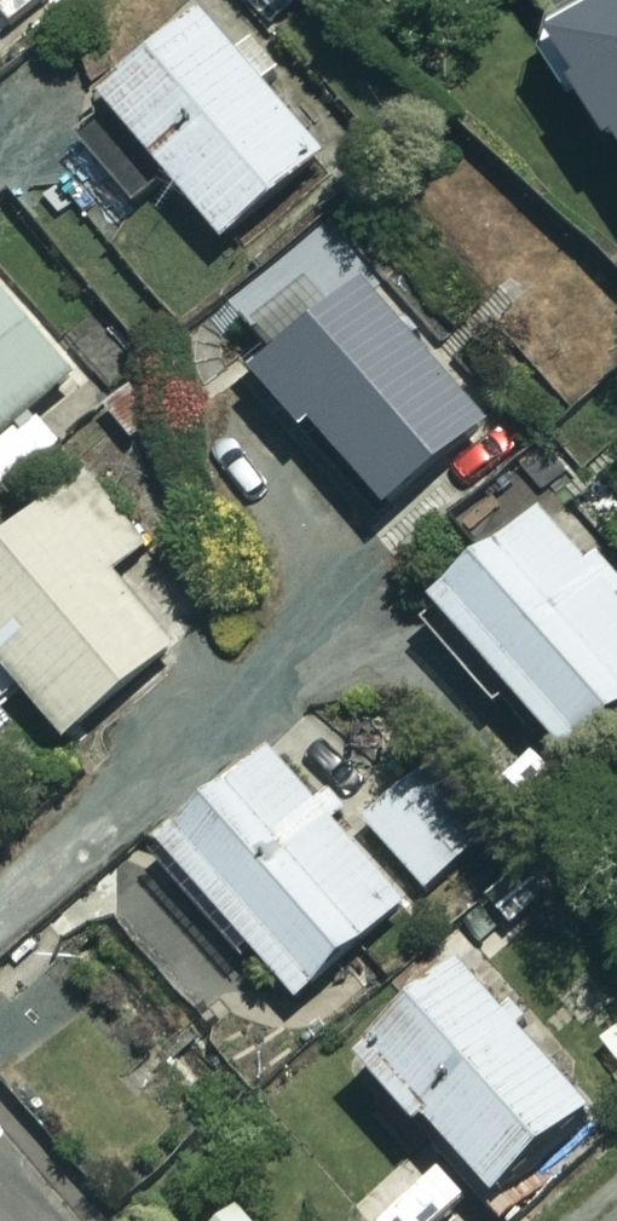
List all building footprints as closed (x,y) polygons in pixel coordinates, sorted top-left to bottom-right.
[(616,151),(616,0),(601,0),(547,32),(616,151)] [(321,156),(267,92),(285,77),(255,42),(238,56),(200,10),(100,94),(221,239),(321,156)] [(485,423),(363,276),(251,369),(302,430),(313,422),(384,507),(485,423)] [(0,289),(0,493),(47,452),(27,429),(81,382),(0,289)] [(80,474),(0,538),(0,662),(61,738),(175,645),(115,571),(141,550),(80,474)] [(410,606),(490,714),(516,695),(559,752),(616,709),(616,583),(554,498),(410,606)] [(404,902),(271,748),(148,854),(236,955),(249,944),(295,996),(404,902)] [(475,850),(410,777),(364,818),(428,891),(475,850)] [(589,1101),(457,953),(350,1049),(414,1120),(422,1113),(490,1189),(589,1101)] [(238,1199),(213,1220),(257,1220),(238,1199)]
